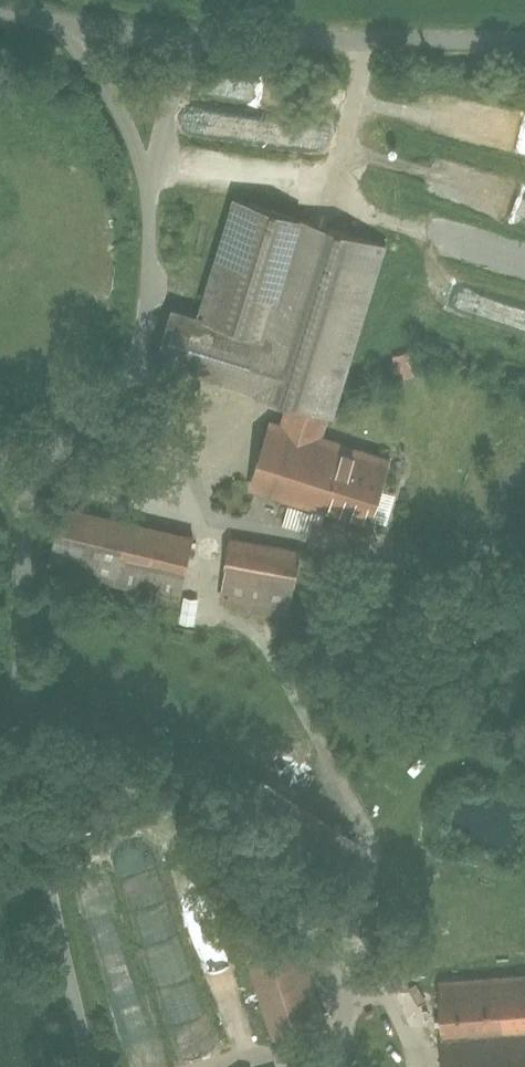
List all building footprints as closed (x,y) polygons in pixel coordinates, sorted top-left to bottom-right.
[(158,359),(290,399),(343,226),(238,194),(202,311),(176,302),(158,359)] [(336,413),(390,241),(343,226),(290,399),(331,412),(336,413)] [(409,348),(395,352),(401,377),(415,374),(409,348)] [(331,412),(290,399),(283,421),(325,434),(331,412)] [(258,484),(374,519),(394,455),(325,434),(283,421),(278,419),(258,484)] [(197,534),(68,503),(54,564),(182,595),(197,534)] [(303,552),(235,539),(224,597),(292,610),(303,552)] [(181,620),(193,623),(199,598),(188,595),(181,620)] [(287,896),(237,912),(275,1028),(325,1012),(287,896)] [(443,1034),(524,1027),(524,969),(439,976),(443,1034)] [(443,1034),(446,1066),(524,1066),(524,1027),(443,1034)]
